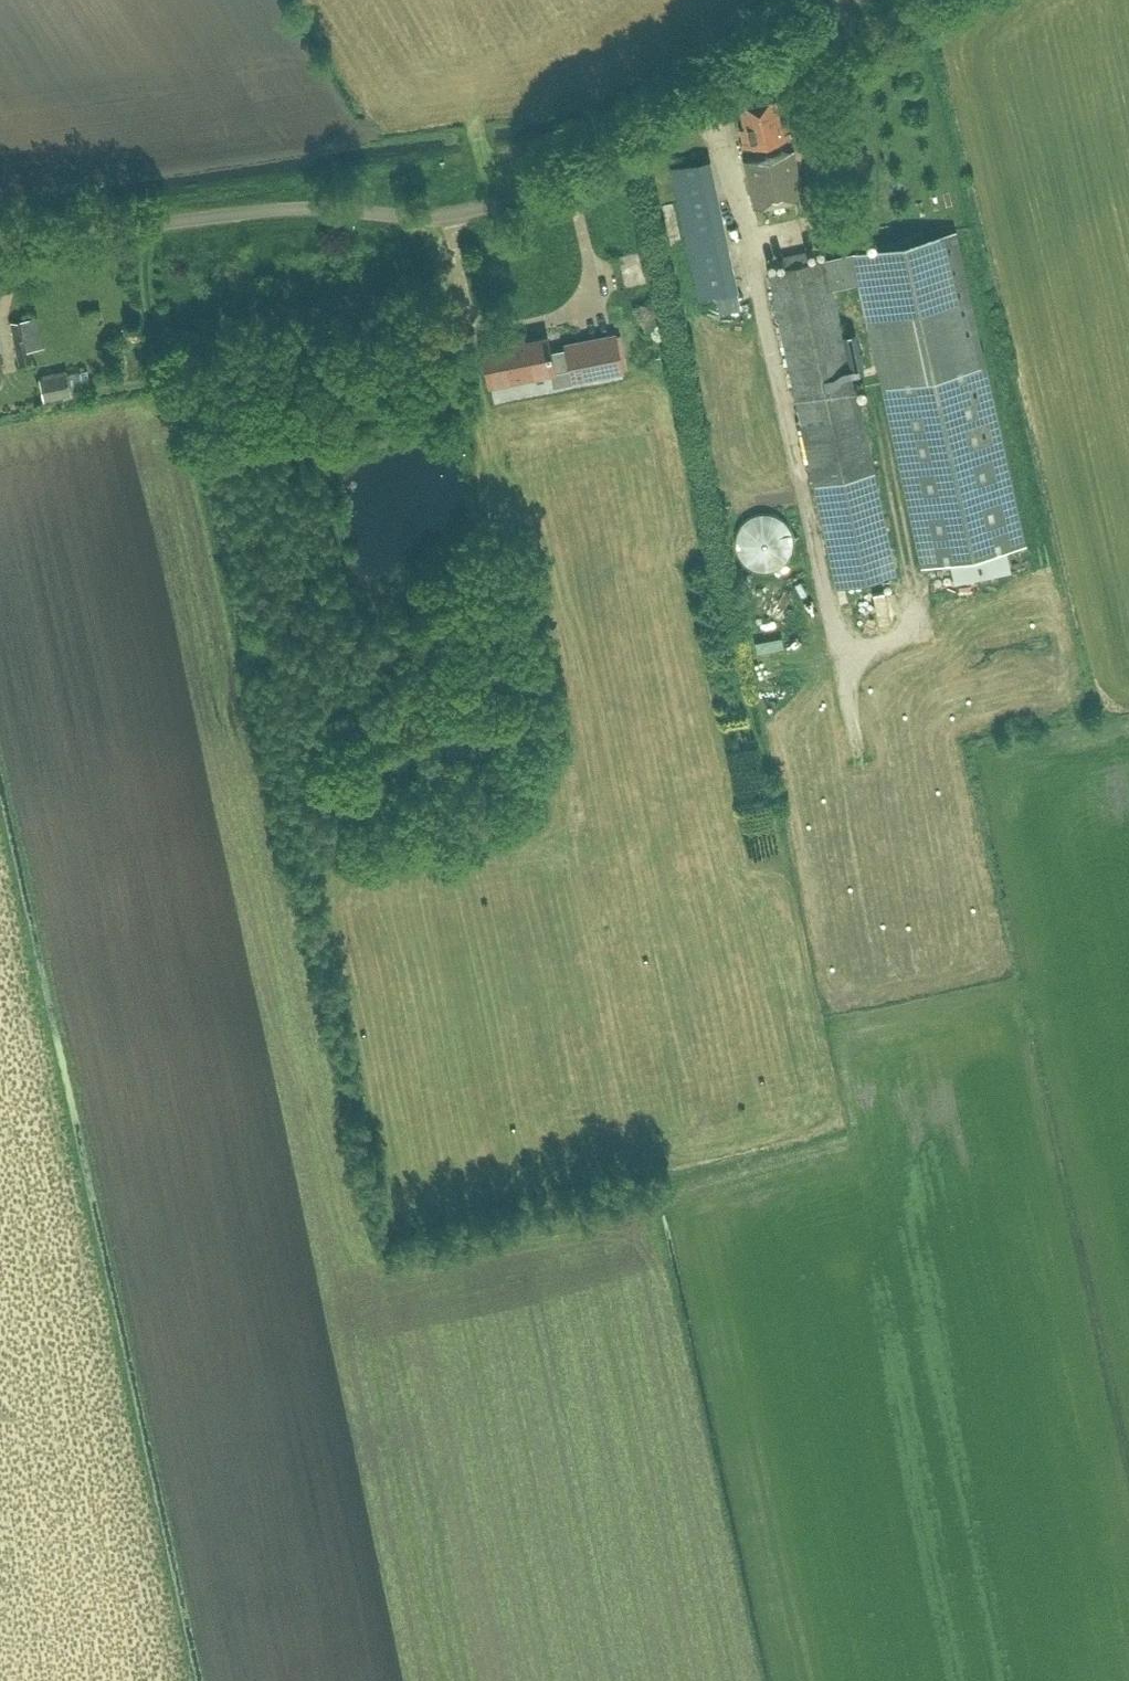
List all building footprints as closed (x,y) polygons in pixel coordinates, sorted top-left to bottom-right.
[(741,147),(744,146),(747,159),(744,160),(754,205),(802,194),(788,132),(784,133),(779,111),(738,120),(743,142),(740,143),(741,147)] [(806,120),(814,167),(831,164),(821,118),(806,120)] [(701,150),(704,170),(718,168),(715,148),(701,150)] [(684,206),(698,287),(733,281),(720,200),(684,206)] [(852,253),(826,259),(826,257),(807,261),(805,250),(783,255),(786,266),(768,270),(837,587),(896,574),(873,471),(851,372),(863,369),(855,329),(842,332),(832,286),(859,280),(874,352),(873,353),(876,365),(877,365),(921,565),(950,558),(954,579),(1010,567),(1005,546),(1024,542),(955,228),(852,251),(852,253)] [(641,254),(624,257),(629,289),(646,286),(641,254)] [(9,319),(18,363),(32,360),(23,316),(9,319)] [(27,319),(32,350),(46,348),(41,317),(27,319)] [(547,350),(545,337),(513,343),(511,335),(482,341),(491,382),(552,370),(554,381),(620,368),(613,332),(564,342),(565,346),(547,350)] [(38,377),(42,397),(71,392),(66,370),(38,377)] [(739,524),(736,533),(736,543),(740,551),(747,558),(755,562),(765,563),(774,561),(782,555),(787,547),(789,538),(788,529),(784,520),(777,514),(769,510),(760,510),(751,512),(744,517),(739,524)] [(764,666),(791,666),(791,651),(764,651),(764,666)]
